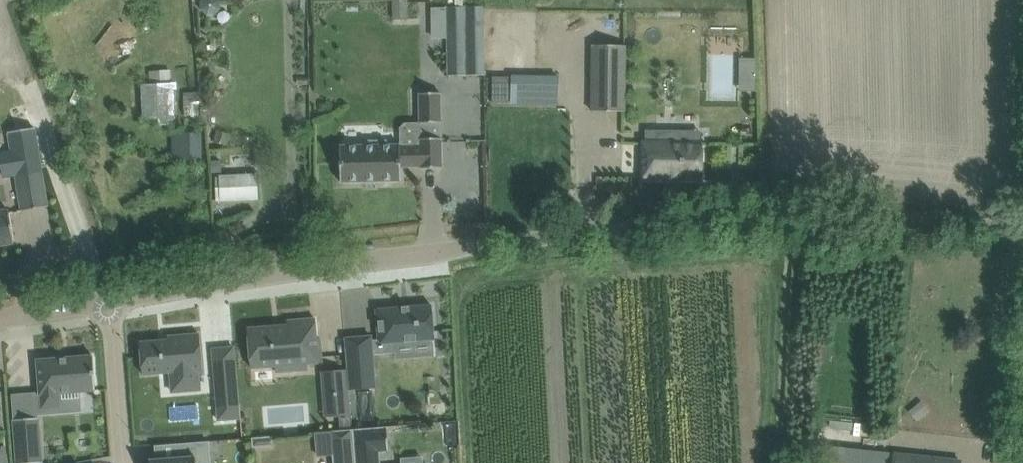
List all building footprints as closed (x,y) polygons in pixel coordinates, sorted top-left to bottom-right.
[(201,12),(207,17),(216,17),(221,10),(221,3),(218,0),(205,0),(201,3),(201,12)] [(393,18),(407,18),(407,0),(392,0),(393,18)] [(483,9),(448,10),(448,26),(449,74),(485,73),(484,25),(483,9)] [(593,45),(593,111),(625,111),(625,45),(593,45)] [(735,54),(711,54),(712,93),(736,93),(735,54)] [(737,91),(756,90),(755,56),(737,57),(737,91)] [(169,69),(151,70),(152,83),(165,82),(170,82),(169,69)] [(165,82),(143,83),(144,118),(161,117),(161,123),(178,122),(176,82),(170,82),(165,82)] [(512,89),(512,104),(560,104),(560,89),(512,89)] [(193,91),(184,92),(185,113),(200,112),(200,101),(193,101),(193,91)] [(420,93),(420,122),(442,122),(441,92),(420,93)] [(218,130),(215,141),(227,145),(231,134),(218,130)] [(203,131),(173,132),(173,159),(204,158),(203,131)] [(656,142),(644,142),(644,178),(702,179),(702,143),(682,143),(682,131),(657,131),(656,142)] [(340,145),(341,182),(400,179),(400,180),(402,180),(401,164),(421,164),(421,167),(443,167),(442,138),(421,138),(421,147),(401,147),(401,144),(387,145),(387,140),(366,140),(366,145),(340,145)] [(221,160),(213,161),(214,172),(222,172),(221,160)] [(42,170),(15,174),(21,210),(48,206),(42,170)] [(257,174),(220,175),(221,189),(222,200),(258,198),(257,174)] [(15,243),(10,212),(0,213),(0,245),(15,243)] [(372,336),(346,338),(350,389),(376,387),(373,354),(398,352),(397,342),(435,339),(432,305),(377,309),(379,339),(372,340),(372,336)] [(288,323),(248,326),(252,366),(277,364),(277,369),(300,367),(300,362),(323,360),(321,335),(317,335),(316,315),(288,318),(288,323)] [(168,340),(140,342),(143,374),(186,370),(187,386),(200,385),(199,373),(203,372),(200,334),(168,336),(168,340)] [(93,355),(37,359),(42,408),(61,407),(60,393),(96,390),(93,355)] [(217,406),(239,404),(236,368),(219,370),(220,386),(215,386),(217,406)] [(348,391),(332,393),(334,416),(335,416),(350,415),(348,391)] [(14,419),(17,462),(33,462),(43,462),(39,417),(14,419)] [(353,429),(355,462),(381,462),(380,452),(389,451),(387,426),(353,429)] [(332,431),(334,462),(355,462),(353,429),(332,431)] [(270,438),(253,439),(254,448),(271,447),(270,438)] [(150,462),(196,462),(196,460),(210,460),(209,441),(175,443),(176,457),(150,460),(150,462)] [(828,462),(887,462),(888,453),(830,447),(828,462)] [(893,462),(960,462),(961,460),(894,453),(893,462)]
